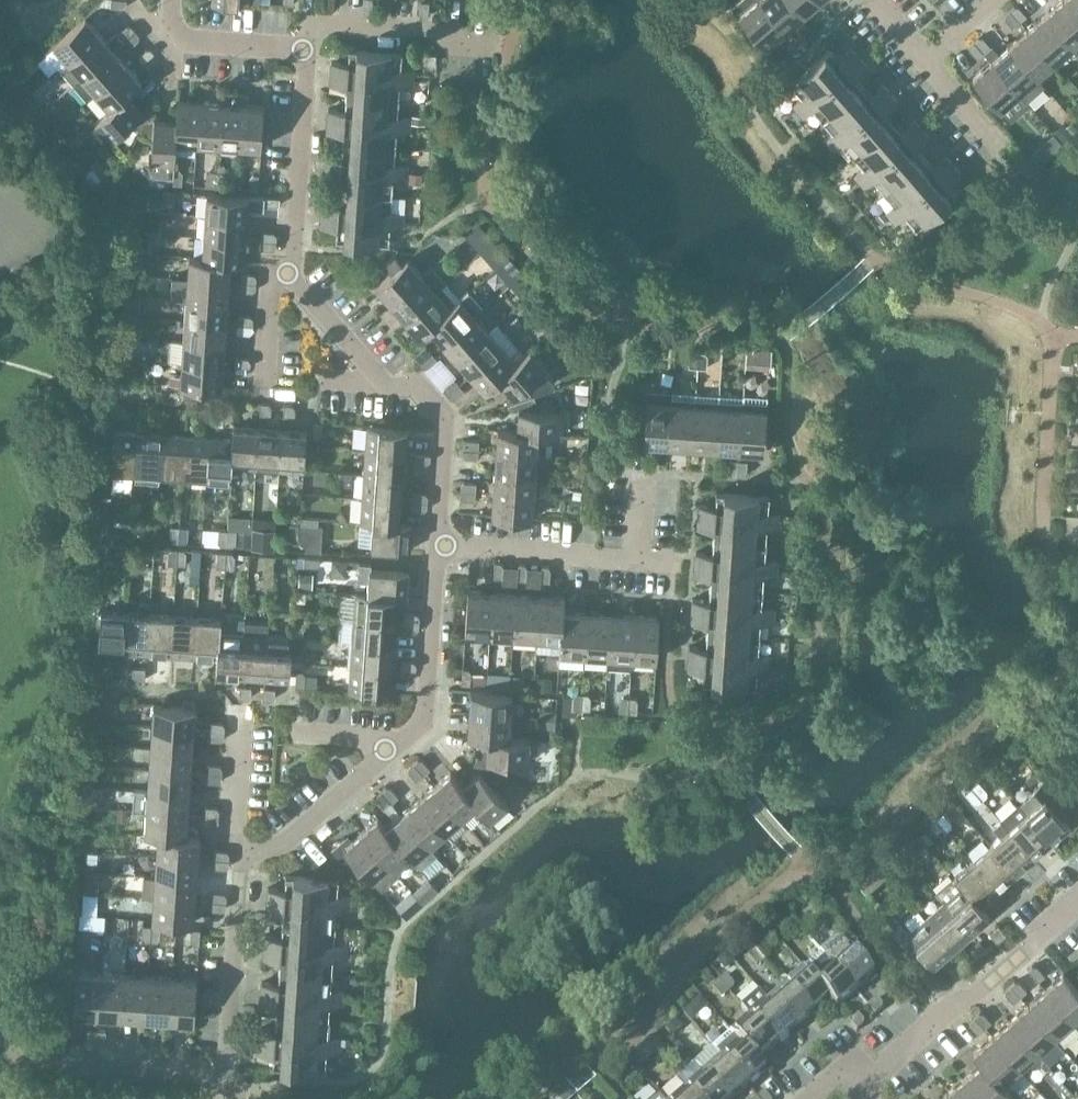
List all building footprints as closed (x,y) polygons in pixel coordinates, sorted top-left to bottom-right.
[(325,10),(326,0),(316,0),(316,6),(319,10),(325,10)] [(325,10),(331,11),(334,8),(334,0),(326,0),(325,10)] [(372,13),(372,0),(364,0),(363,10),(366,13),(372,13)] [(758,0),(740,0),(732,7),(766,47),(785,30),(758,0)] [(785,30),(802,15),(790,0),(758,0),(785,30)] [(802,15),(819,0),(790,0),(802,15)] [(1045,14),(1073,45),(1077,41),(1077,15),(1065,0),(1061,0),(1045,14)] [(1077,15),(1077,0),(1065,0),(1077,15)] [(420,17),(425,17),(428,14),(429,2),(421,1),(420,17)] [(1014,6),(1010,10),(1020,22),(1027,16),(1018,7),(1014,6)] [(1020,22),(1010,10),(1005,14),(1005,18),(1013,27),(1020,22)] [(1045,14),(1027,29),(1055,61),(1073,45),(1045,14)] [(45,53),(59,69),(100,33),(86,16),(45,53)] [(118,34),(124,41),(136,31),(131,26),(127,26),(118,34)] [(1027,29),(1009,45),(1037,77),(1055,61),(1027,29)] [(136,31),(124,41),(130,47),(139,39),(139,35),(136,31)] [(100,33),(59,69),(73,85),(114,49),(124,41),(118,34),(117,32),(107,40),(100,33)] [(793,53),(799,54),(808,46),(807,42),(799,33),(786,44),(793,53)] [(978,37),(974,41),(984,53),(991,47),(983,37),(978,37)] [(984,53),(974,41),(970,45),(970,50),(977,59),(984,53)] [(991,47),(984,53),(991,61),(1027,102),(1045,87),(1037,77),(1009,45),(999,54),(992,46),(991,47)] [(138,56),(143,63),(155,53),(151,48),(147,48),(138,56)] [(831,49),(810,67),(826,86),(859,57),(852,48),(844,56),(849,62),(845,65),(831,49)] [(87,101),(97,92),(128,65),(114,49),(73,85),(87,101)] [(332,61),(331,72),(374,75),(376,50),(349,49),(347,70),(342,70),(343,62),(332,61)] [(376,50),(374,75),(413,78),(414,70),(402,69),(403,52),(376,50)] [(826,86),(842,103),(863,85),(849,69),(853,66),(858,72),(867,65),(859,57),(826,86)] [(1027,102),(991,61),(972,77),(1012,122),(1030,106),(1027,102)] [(97,92),(110,108),(111,109),(127,95),(143,81),(128,65),(97,92)] [(792,105),(797,111),(826,86),(810,67),(790,84),(801,96),(792,105)] [(347,76),(345,97),(372,99),(374,75),(331,72),(330,83),(341,84),(342,76),(347,76)] [(374,75),(372,99),(399,101),(400,84),(413,85),(413,78),(374,75)] [(842,103),(857,121),(891,92),(883,84),(874,91),(880,97),(876,101),(863,85),(842,103)] [(21,85),(12,93),(20,103),(29,95),(21,85)] [(811,108),(822,121),(842,103),(826,86),(797,111),(802,116),(811,108)] [(857,121),(873,139),(894,121),(880,106),(884,102),(889,108),(898,100),(891,92),(857,121)] [(29,95),(20,103),(27,111),(30,114),(39,106),(29,95)] [(126,125),(140,131),(151,107),(148,106),(142,111),(127,95),(111,109),(110,108),(95,121),(110,139),(126,125)] [(328,109),(328,120),(371,122),(372,99),(345,97),(344,118),(339,118),(339,109),(328,109)] [(178,99),(176,119),(175,141),(176,141),(197,143),(200,100),(178,99)] [(372,99),(371,122),(410,125),(411,117),(398,116),(399,101),(372,99)] [(221,102),(200,100),(197,143),(218,144),(221,102)] [(243,104),(221,102),(218,144),(239,145),(243,104)] [(823,140),(828,146),(857,121),(842,103),(822,121),(832,132),(823,140)] [(265,105),(243,104),(239,145),(261,147),(265,105)] [(151,107),(140,131),(153,138),(151,177),(173,178),(176,141),(175,141),(176,119),(154,117),(155,109),(151,107)] [(43,111),(34,119),(41,127),(48,135),(56,129),(57,127),(43,111)] [(412,115),(411,124),(425,125),(426,116),(412,115)] [(1075,137),(1077,134),(1077,125),(1073,119),(1066,126),(1074,136),(1075,137)] [(344,124),(342,144),(369,146),(371,122),(328,120),(327,131),(338,132),(338,124),(344,124)] [(873,139),(889,157),(922,128),(914,120),(906,127),(911,133),(907,137),(894,121),(873,139)] [(842,144),(853,157),(873,139),(857,121),(828,146),(833,152),(842,144)] [(371,122),(369,146),(396,148),(397,132),(410,133),(410,125),(371,122)] [(1063,123),(1053,132),(1055,134),(1064,145),(1074,136),(1066,126),(1063,123)] [(889,157),(904,175),(925,157),(911,141),(915,138),(920,144),(929,136),(922,128),(889,157)] [(56,129),(48,135),(53,141),(60,148),(62,151),(69,144),(56,129)] [(1055,134),(1031,156),(1040,166),(1064,145),(1055,134)] [(854,176),(860,182),(889,157),(873,139),(853,157),(863,168),(854,176)] [(325,156),(325,167),(368,170),(369,146),(342,144),(341,165),(336,165),(336,157),(325,156)] [(369,146),(368,170),(407,173),(407,165),(395,164),(396,148),(369,146)] [(904,175),(920,193),(953,164),(945,155),(937,162),(942,169),(938,172),(925,157),(904,175)] [(873,180),(884,192),(904,175),(889,157),(860,182),(864,187),(873,180)] [(953,164),(920,193),(936,211),(956,193),(942,177),(946,173),(951,179),(960,172),(953,164)] [(340,171),(339,192),(366,194),(368,170),(325,167),(324,178),(335,179),(335,171),(340,171)] [(174,168),(173,184),(182,184),(183,172),(180,168),(174,168)] [(368,170),(366,194),(393,195),(394,179),(406,180),(407,173),(368,170)] [(206,186),(215,187),(216,171),(211,171),(207,175),(206,186)] [(216,171),(215,187),(224,187),(225,175),(221,171),(216,171)] [(406,180),(406,182),(421,183),(421,174),(407,173),(406,180)] [(254,174),(250,177),(249,189),(258,190),(259,175),(254,174)] [(885,212),(891,218),(920,193),(904,175),(884,192),(894,204),(885,212)] [(114,188),(114,196),(128,197),(129,189),(121,186),(114,188)] [(322,203),(321,214),(364,217),(366,194),(339,192),(337,212),(333,212),(333,203),(322,203)] [(208,193),(206,215),(247,218),(248,208),(260,209),(264,206),(264,197),(258,196),(249,196),(208,193)] [(920,193),(891,218),(896,223),(904,216),(916,229),(936,211),(920,193)] [(366,194),(364,217),(404,220),(404,212),(392,211),(393,195),(366,194)] [(279,203),(279,198),(264,197),(264,206),(276,206),(279,203)] [(876,216),(881,222),(887,217),(882,211),(876,216)] [(336,240),(363,242),(364,217),(321,214),(321,225),(332,226),(332,218),(337,218),(336,240)] [(206,215),(204,236),(246,239),(247,218),(206,215)] [(364,217),(363,242),(390,244),(391,227),(403,228),(404,220),(364,217)] [(481,225),(467,237),(481,252),(494,241),(495,241),(490,235),(481,225)] [(262,231),(261,241),(276,242),(276,235),(273,232),(262,231)] [(142,232),(142,243),(149,243),(154,239),(154,233),(142,232)] [(204,236),(203,257),(232,259),(231,260),(245,261),(246,239),(204,236)] [(276,242),(261,241),(260,249),(273,250),(276,247),(276,242)] [(494,241),(481,252),(495,268),(508,256),(499,246),(496,242),(495,241),(494,241)] [(376,286),(390,303),(422,275),(408,259),(402,264),(394,255),(385,264),(392,272),(376,286)] [(190,256),(188,279),(230,282),(231,260),(232,259),(203,257),(190,256)] [(508,256),(495,268),(510,285),(516,279),(523,273),(515,264),(512,260),(508,256)] [(422,275),(390,303),(404,319),(436,291),(447,282),(432,266),(430,268),(422,275)] [(242,273),(241,283),(256,284),(256,277),(256,276),(253,274),(242,273)] [(131,279),(130,292),(142,293),(143,279),(131,279)] [(188,279),(187,300),(229,303),(230,282),(188,279)] [(436,291),(404,319),(418,335),(428,327),(461,298),(460,298),(447,282),(436,291)] [(256,284),(241,283),(240,291),(252,292),(255,289),(256,284)] [(442,343),(475,315),(483,308),(468,291),(460,298),(461,298),(428,327),(442,343)] [(124,298),(124,312),(134,312),(135,298),(124,298)] [(187,300),(185,321),(227,324),(229,303),(187,300)] [(238,315),(238,325),(253,326),(253,319),(253,318),(250,316),(238,315)] [(442,343),(456,359),(488,331),(475,315),(442,343)] [(185,321),(184,342),(226,344),(227,324),(185,321)] [(456,359),(470,374),(511,338),(498,323),(488,331),(456,359)] [(253,326),(238,325),(237,333),(249,334),(252,331),(253,326)] [(120,337),(119,352),(133,353),(134,338),(120,337)] [(484,391),(499,378),(516,363),(515,362),(525,354),(511,338),(470,374),(484,391)] [(184,342),(182,362),(224,365),(226,344),(184,342)] [(415,357),(420,362),(431,353),(425,346),(416,353),(415,357)] [(516,363),(499,378),(513,394),(507,400),(508,405),(534,396),(533,392),(556,384),(554,378),(545,368),(545,367),(530,350),(525,354),(515,362),(516,363)] [(758,350),(757,368),(769,369),(771,351),(758,350)] [(689,367),(697,368),(698,352),(692,352),(689,355),(689,367)] [(698,352),(697,368),(706,368),(707,355),(704,353),(698,352)] [(431,353),(420,362),(423,366),(428,366),(437,359),(431,353)] [(235,366),(249,367),(250,367),(250,361),(250,360),(247,358),(235,357),(235,366)] [(170,374),(170,383),(181,384),(223,387),(224,365),(182,362),(181,375),(170,374)] [(110,369),(110,379),(117,380),(122,380),(122,370),(110,369)] [(443,390),(447,395),(459,385),(452,377),(443,385),(443,390)] [(117,391),(125,392),(128,388),(128,380),(122,380),(117,380),(117,391)] [(459,385),(447,395),(450,398),(455,398),(464,391),(459,385)] [(644,435),(644,443),(668,445),(671,403),(671,395),(672,393),(647,392),(647,393),(646,408),(645,422),(644,435)] [(671,403),(668,445),(692,447),(695,405),(695,395),(672,393),(671,395),(671,403)] [(695,405),(692,447),(715,448),(718,406),(719,396),(695,395),(695,405)] [(534,396),(508,405),(510,409),(518,409),(516,430),(539,432),(539,433),(553,434),(559,435),(560,411),(558,411),(553,399),(538,406),(534,396)] [(718,406),(715,448),(739,450),(742,408),(743,398),(719,396),(718,406)] [(742,408),(739,450),(764,452),(765,409),(766,400),(743,398),(742,408)] [(269,403),(260,402),(259,414),(271,415),(271,406),(269,403)] [(116,404),(115,415),(126,416),(127,408),(124,405),(116,404)] [(292,405),(284,404),(283,416),(294,416),(295,407),(292,405)] [(151,418),(163,419),(163,407),(156,407),(152,410),(151,418)] [(634,421),(633,435),(644,435),(645,422),(646,408),(635,407),(634,421)] [(314,422),(313,436),(319,437),(322,434),(322,422),(314,422)] [(367,425),(365,449),(404,452),(405,428),(367,425)] [(234,426),(233,439),(234,439),(233,466),(257,468),(260,428),(234,426)] [(283,430),(260,428),(257,468),(281,469),(283,430)] [(495,451),(538,454),(552,455),(553,434),(539,433),(539,432),(516,430),(497,429),(495,451)] [(307,431),(283,430),(281,469),(304,471),(307,431)] [(112,470),(136,471),(139,432),(114,431),(112,470)] [(136,471),(160,473),(163,434),(139,432),(136,471)] [(160,473),(184,475),(186,436),(163,434),(160,473)] [(184,475),(207,477),(210,437),(186,436),(184,475)] [(210,437),(207,477),(232,478),(233,466),(234,439),(233,439),(210,437)] [(463,443),(463,449),(478,450),(479,440),(466,440),(463,443)] [(365,449),(363,473),(402,476),(404,452),(365,449)] [(478,450),(463,449),(462,454),(465,458),(477,458),(478,450)] [(495,451),(494,472),(536,475),(538,454),(495,451)] [(430,460),(430,455),(415,454),(415,462),(427,463),(430,460)] [(732,475),(737,476),(739,460),(730,460),(729,472),(732,475)] [(739,460),(737,476),(742,476),(746,473),(747,461),(739,460)] [(494,472),(492,493),(535,496),(536,475),(494,472)] [(363,473),(361,496),(400,499),(402,476),(363,473)] [(460,484),(460,491),(475,492),(476,482),(464,481),(460,484)] [(475,492),(460,491),(459,496),(462,499),(475,500),(475,492)] [(582,498),(583,491),(574,491),(573,499),(582,500),(582,498)] [(413,492),(412,501),(427,502),(428,496),(425,493),(413,492)] [(698,505),(698,515),(741,518),(742,494),(716,492),(714,514),(709,513),(709,506),(698,505)] [(535,496),(492,493),(491,515),(533,518),(535,496)] [(742,494),(741,518),(780,520),(780,514),(768,513),(769,496),(742,494)] [(359,522),(372,523),(398,525),(398,523),(400,499),(361,496),(359,522)] [(427,502),(412,501),(411,510),(423,510),(427,508),(427,502)] [(714,520),(712,540),(740,542),(741,518),(698,515),(697,527),(708,528),(708,520),(714,520)] [(741,518),(740,542),(766,543),(767,528),(780,528),(780,520),(741,518)] [(132,523),(132,536),(145,537),(146,524),(132,523)] [(398,525),(372,523),(370,548),(410,550),(412,524),(398,523),(398,525)] [(291,524),(290,539),(299,539),(299,524),(291,524)] [(305,551),(320,552),(321,525),(299,524),(299,539),(298,541),(305,541),(305,551)] [(173,541),(179,542),(180,526),(171,525),(170,538),(173,541)] [(180,526),(179,542),(184,542),(188,539),(189,527),(180,526)] [(275,549),(276,529),(253,527),(252,548),(275,549)] [(221,545),(227,545),(228,530),(219,529),(218,541),(221,545)] [(228,530),(227,545),(233,545),(236,542),(237,531),(228,530)] [(236,542),(233,545),(250,546),(251,532),(237,531),(236,542)] [(695,552),(695,563),(738,565),(740,542),(712,540),(711,561),(706,561),(706,553),(695,552)] [(740,542),(738,565),(777,568),(777,561),(765,560),(766,543),(740,542)] [(106,544),(105,554),(128,556),(129,545),(114,544),(106,544)] [(168,563),(177,564),(178,549),(172,548),(169,551),(168,563)] [(178,549),(177,564),(186,565),(186,552),(184,549),(178,549)] [(216,567),(226,567),(227,552),(220,551),(217,555),(216,567)] [(227,552),(226,567),(234,568),(235,555),(232,552),(227,552)] [(320,558),(304,557),(304,566),(316,566),(319,563),(320,558)] [(500,562),(495,562),(493,577),(502,577),(503,565),(500,562)] [(524,564),(518,563),(517,578),(526,579),(527,567),(524,564)] [(711,567),(710,587),(737,589),(738,565),(695,563),(694,574),(705,574),(705,566),(711,567)] [(369,581),(369,595),(395,597),(407,598),(408,572),(370,569),(370,565),(358,565),(358,581),(369,581)] [(547,566),(542,565),(541,580),(550,581),(551,569),(547,566)] [(738,565),(737,589),(764,591),(765,575),(777,576),(777,568),(738,565)] [(299,571),(299,586),(313,586),(314,572),(299,571)] [(693,599),(692,610),(735,613),(737,589),(710,587),(709,609),(704,608),(704,600),(693,599)] [(296,589),(295,599),(306,600),(306,590),(296,589)] [(737,589),(735,613),(774,615),(775,609),(763,608),(764,591),(737,589)] [(466,632),(490,634),(493,592),(468,590),(466,632)] [(490,634),(514,636),(517,594),(493,592),(490,634)] [(355,594),(354,619),(393,621),(395,597),(369,595),(355,594)] [(514,636),(538,637),(541,595),(517,594),(514,636)] [(538,637),(561,639),(563,611),(565,611),(565,597),(541,595),(538,637)] [(126,611),(123,651),(147,653),(150,613),(151,602),(139,601),(138,612),(126,611)] [(99,649),(123,651),(126,611),(102,610),(99,649)] [(708,615),(707,635),(734,637),(735,613),(692,610),(691,622),(702,622),(703,614),(708,615)] [(560,653),(586,654),(589,613),(565,611),(563,611),(561,639),(560,653)] [(405,612),(404,622),(420,623),(420,616),(417,613),(405,612)] [(147,653),(171,655),(173,615),(150,613),(147,653)] [(586,654),(609,656),(612,614),(589,613),(586,654)] [(735,613),(734,637),(761,638),(762,623),(774,624),(774,615),(735,613)] [(612,614),(609,656),(608,669),(632,671),(632,658),(635,616),(612,614)] [(171,655),(194,656),(197,617),(173,615),(171,655)] [(660,618),(635,616),(632,658),(657,659),(660,618)] [(194,656),(218,658),(220,630),(221,630),(222,619),(197,617),(194,656)] [(354,619),(352,642),(392,645),(393,621),(354,619)] [(420,623),(404,622),(404,630),(416,631),(419,629),(420,623)] [(265,674),(268,634),(269,625),(245,623),(244,632),(242,672),(265,674)] [(295,624),(294,634),(303,634),(304,624),(295,624)] [(217,670),(242,672),(244,632),(221,630),(220,630),(218,658),(217,670)] [(268,634),(265,674),(290,675),(293,636),(268,634)] [(690,647),(689,658),(732,660),(734,637),(707,635),(705,656),(700,655),(701,647),(690,647)] [(734,637),(732,660),(772,663),(772,656),(760,655),(761,638),(734,637)] [(292,653),(292,661),(303,661),(304,638),(294,638),(293,653),(292,653)] [(352,642),(351,665),(390,668),(392,645),(352,642)] [(704,683),(731,685),(732,660),(689,658),(688,669),(699,670),(700,662),(705,662),(704,683)] [(401,668),(416,670),(417,663),(414,661),(402,660),(401,668)] [(732,660),(731,685),(757,687),(758,671),(771,671),(772,663),(732,660)] [(97,676),(105,676),(109,673),(109,665),(98,664),(97,676)] [(390,668),(351,665),(349,690),(389,692),(390,668)] [(135,667),(134,675),(137,679),(145,679),(146,668),(135,667)] [(462,683),(471,684),(472,672),(468,668),(463,668),(462,683)] [(297,670),(297,686),(305,686),(306,674),(303,671),(297,670)] [(489,673),(488,683),(501,684),(502,673),(489,673)] [(513,673),(513,684),(526,685),(527,674),(513,673)] [(537,688),(537,689),(553,690),(554,678),(537,677),(537,688)] [(781,688),(790,689),(790,681),(782,680),(781,688)] [(240,698),(249,698),(252,695),(253,687),(241,686),(240,698)] [(264,699),(272,700),(276,697),(276,688),(265,687),(264,699)] [(471,691),(470,713),(511,716),(513,694),(471,691)] [(573,709),(581,709),(582,694),(577,693),(573,696),(573,709)] [(582,694),(581,709),(590,710),(591,698),(589,694),(582,694)] [(620,712),(628,713),(629,697),(624,696),(621,699),(620,712)] [(629,697),(628,713),(638,714),(638,701),(635,697),(629,697)] [(643,702),(642,714),(653,714),(653,702),(643,702)] [(154,704),(153,726),(195,729),(197,707),(154,704)] [(541,712),(541,717),(556,718),(557,710),(544,709),(541,712)] [(468,735),(487,737),(487,736),(510,737),(511,716),(470,713),(468,735)] [(556,718),(541,717),(540,723),(543,727),(555,728),(556,718)] [(211,721),(210,730),(225,731),(226,726),(223,722),(211,721)] [(153,726),(151,747),(193,750),(195,729),(153,726)] [(225,731),(210,730),(209,739),(222,740),(225,737),(225,731)] [(478,758),(477,761),(501,774),(507,760),(529,761),(530,738),(510,737),(487,736),(487,737),(488,737),(486,758),(478,758)] [(151,747),(150,768),(192,771),(193,750),(151,747)] [(418,759),(414,763),(424,774),(431,768),(423,759),(418,759)] [(464,786),(463,785),(463,786),(478,803),(477,804),(490,818),(508,803),(495,787),(501,774),(477,761),(475,765),(481,771),(464,786)] [(208,763),(207,772),(222,773),(223,767),(220,764),(208,763)] [(424,774),(414,763),(409,766),(409,771),(417,780),(424,774)] [(150,768),(148,790),(190,792),(192,771),(150,768)] [(451,771),(434,785),(462,817),(477,804),(478,803),(463,786),(463,785),(451,771)] [(222,773),(207,772),(206,781),(219,782),(222,779),(222,773)] [(1018,803),(1017,804),(1026,813),(1052,843),(1071,827),(1061,816),(1071,807),(1063,798),(1046,778),(1034,788),(1035,790),(1019,804),(1018,803)] [(979,782),(972,788),(982,799),(987,795),(987,791),(979,782)] [(434,785),(418,799),(446,831),(462,817),(434,785)] [(386,787),(382,790),(392,802),(399,796),(391,787),(386,787)] [(982,799),(972,788),(966,794),(973,803),(977,803),(982,799)] [(148,790),(147,811),(189,814),(190,792),(148,790)] [(392,802),(382,790),(378,794),(377,799),(386,808),(392,802)] [(418,799),(402,813),(430,845),(446,831),(418,799)] [(1017,804),(999,819),(1001,820),(1008,829),(1034,859),(1052,843),(1026,813),(1017,804)] [(205,805),(204,815),(220,816),(220,809),(217,806),(205,805)] [(118,809),(117,820),(127,820),(127,809),(118,809)] [(146,833),(160,834),(160,833),(187,835),(187,834),(189,814),(147,811),(146,833)] [(944,812),(936,819),(946,830),(951,826),(951,821),(944,812)] [(386,827),(405,849),(405,850),(413,860),(421,868),(438,854),(430,845),(402,813),(387,827),(386,827)] [(220,816),(204,815),(204,823),(216,824),(219,821),(220,816)] [(378,817),(361,831),(389,863),(405,850),(405,849),(386,827),(378,817)] [(946,830),(936,819),(930,825),(937,833),(942,834),(946,830)] [(1000,836),(990,844),(1016,874),(1034,859),(1008,829),(1001,820),(993,827),(1000,836)] [(343,839),(332,849),(341,859),(352,859),(355,857),(383,890),(400,875),(389,863),(361,831),(347,844),(343,839)] [(160,834),(158,855),(199,858),(201,835),(187,834),(187,835),(160,833),(160,834)] [(917,835),(900,850),(909,861),(927,846),(917,835)] [(990,844),(972,860),(998,890),(1016,874),(990,844)] [(470,847),(464,852),(469,858),(475,853),(470,847)] [(215,849),(215,859),(230,860),(230,853),(227,850),(215,849)] [(158,855),(157,876),(198,879),(199,858),(158,855)] [(85,859),(84,870),(92,871),(93,859),(85,859)] [(230,860),(215,859),(214,867),(226,868),(230,865),(230,860)] [(972,860),(954,876),(980,906),(981,905),(998,890),(972,860)] [(84,870),(83,882),(95,883),(96,871),(92,871),(84,870)] [(874,873),(856,889),(867,901),(887,883),(877,871),(874,873)] [(143,896),(155,896),(196,899),(198,879),(157,876),(144,875),(143,896)] [(267,887),(267,898),(311,901),(312,876),(285,875),(284,896),(278,896),(278,888),(267,887)] [(312,876),(311,901),(350,903),(350,895),(338,895),(339,878),(312,876)] [(936,892),(944,901),(970,931),(989,914),(981,905),(980,906),(954,876),(936,892)] [(429,877),(413,891),(416,893),(424,903),(439,889),(429,877)] [(212,891),(212,901),(227,902),(227,895),(225,892),(212,891)] [(413,891),(397,906),(408,917),(424,903),(416,893),(413,891)] [(196,899),(155,896),(153,918),(195,922),(196,899)] [(283,903),(282,923),(309,925),(311,901),(267,898),(266,910),(277,910),(277,902),(283,903)] [(227,902),(212,901),(211,909),(223,910),(227,907),(227,902)] [(311,901),(309,925),(336,926),(337,910),(349,911),(350,903),(311,901)] [(944,901),(926,916),(952,946),(970,931),(944,901)] [(919,908),(904,920),(912,929),(908,932),(923,949),(934,962),(952,946),(926,916),(919,908)] [(265,934),(264,945),(308,948),(309,925),(282,923),(281,944),(275,943),(275,935),(265,934)] [(770,931),(763,923),(753,932),(760,939),(770,931)] [(146,940),(151,941),(152,925),(144,925),(143,937),(146,940)] [(152,925),(151,941),(157,941),(161,938),(162,926),(152,925)] [(309,925),(308,948),(346,951),(347,943),(335,943),(336,926),(309,925)] [(990,933),(995,939),(1000,939),(1006,934),(998,925),(990,933)] [(175,927),(175,939),(191,940),(192,928),(175,927)] [(192,928),(191,940),(195,944),(200,944),(201,929),(192,928)] [(820,951),(822,953),(855,991),(874,975),(848,945),(847,946),(838,936),(820,951)] [(972,949),(977,955),(982,955),(987,950),(980,942),(972,949)] [(761,944),(754,950),(764,961),(768,958),(768,952),(761,944)] [(280,950),(279,970),(306,972),(308,948),(264,945),(263,957),(274,958),(274,950),(280,950)] [(308,948),(306,972),(333,974),(334,958),(346,958),(346,951),(308,948)] [(764,961),(754,950),(747,956),(755,964),(761,964),(764,961)] [(822,953),(804,969),(828,997),(828,998),(836,1008),(855,991),(822,953)] [(727,955),(716,964),(723,971),(734,962),(732,960),(727,955)] [(954,964),(959,971),(964,970),(970,965),(962,957),(954,964)] [(1027,969),(1039,982),(1046,976),(1038,966),(1032,965),(1027,969)] [(803,968),(784,984),(810,1014),(828,998),(828,997),(804,969),(803,968)] [(261,982),(261,993),(305,996),(306,972),(279,970),(278,991),(272,991),(272,982),(261,982)] [(74,1013),(98,1015),(101,972),(77,971),(74,1013)] [(98,1015),(122,1016),(125,974),(101,972),(98,1015)] [(306,972),(305,996),(344,998),(344,991),(332,990),(333,974),(306,972)] [(1046,989),(1073,1020),(1077,1016),(1077,989),(1064,973),(1046,989)] [(122,1016),(146,1018),(148,976),(125,974),(122,1016)] [(726,975),(719,981),(728,992),(733,989),(733,982),(726,975)] [(146,1018),(169,1019),(172,977),(148,976),(146,1018)] [(172,977),(169,1019),(194,1021),(197,979),(172,977)] [(728,992),(719,981),(711,988),(719,996),(724,996),(728,992)] [(1014,981),(1010,985),(1021,997),(1027,992),(1019,982),(1014,981)] [(784,984),(767,999),(792,1029),(810,1014),(784,984)] [(1021,997),(1010,985),(1006,988),(1006,994),(1014,1003),(1021,997)] [(1046,989),(1028,1005),(1055,1036),(1073,1020),(1046,989)] [(741,1006),(749,1015),(775,1044),(792,1029),(767,999),(759,990),(741,1006)] [(277,997),(276,1018),(303,1019),(305,996),(261,993),(260,1004),(271,1005),(271,997),(277,997)] [(305,996),(303,1019),(330,1021),(331,1005),(343,1005),(344,998),(305,996)] [(689,1007),(682,1013),(692,1023),(709,1008),(700,997),(692,1004),(689,1007)] [(868,1006),(873,1013),(875,1015),(881,1010),(881,1006),(881,1005),(876,999),(868,1006)] [(1028,1005),(1010,1020),(1037,1052),(1055,1036),(1028,1005)] [(978,1012),(974,1016),(985,1028),(991,1023),(983,1014),(978,1012)] [(730,1031),(731,1033),(739,1042),(740,1041),(757,1060),(775,1044),(749,1015),(730,1031)] [(849,1022),(853,1027),(856,1031),(862,1026),(863,1022),(857,1015),(849,1022)] [(985,1028),(974,1016),(970,1019),(970,1025),(978,1034),(985,1028)] [(258,1029),(258,1040),(301,1043),(303,1019),(276,1018),(275,1038),(269,1038),(269,1030),(258,1029)] [(303,1019),(301,1043),(340,1046),(341,1044),(341,1038),(341,1037),(329,1036),(330,1021),(303,1019)] [(675,1019),(664,1028),(672,1037),(682,1027),(675,1019)] [(1010,1020),(992,1036),(1019,1067),(1037,1052),(1010,1020)] [(91,1045),(96,1046),(97,1030),(89,1029),(88,1041),(91,1045)] [(97,1030),(96,1046),(102,1046),(104,1045),(106,1043),(107,1031),(97,1030)] [(713,1047),(721,1057),(746,1086),(765,1070),(757,1060),(740,1041),(739,1042),(731,1033),(713,1047)] [(973,1052),(982,1062),(1000,1084),(1002,1082),(1019,1067),(992,1036),(973,1052)] [(653,1038),(646,1044),(656,1055),(663,1049),(653,1038)] [(273,1066),(300,1068),(301,1043),(258,1040),(257,1051),(268,1052),(268,1044),(274,1044),(273,1066)] [(301,1043),(300,1068),(327,1069),(328,1052),(340,1053),(340,1046),(301,1043)] [(646,1044),(639,1050),(648,1061),(656,1055),(646,1044)] [(703,1072),(726,1098),(731,1098),(746,1086),(721,1057),(703,1072)] [(963,1078),(981,1098),(1003,1098),(1010,1093),(1002,1082),(1000,1084),(982,1062),(963,1078)] [(585,1067),(566,1083),(577,1096),(596,1080),(585,1067)] [(617,1070),(610,1075),(615,1081),(621,1075),(617,1070)] [(685,1088),(695,1098),(726,1098),(703,1072),(685,1088)] [(946,1093),(951,1098),(981,1098),(963,1078),(946,1093)] [(671,1098),(695,1098),(685,1088),(671,1098)]
